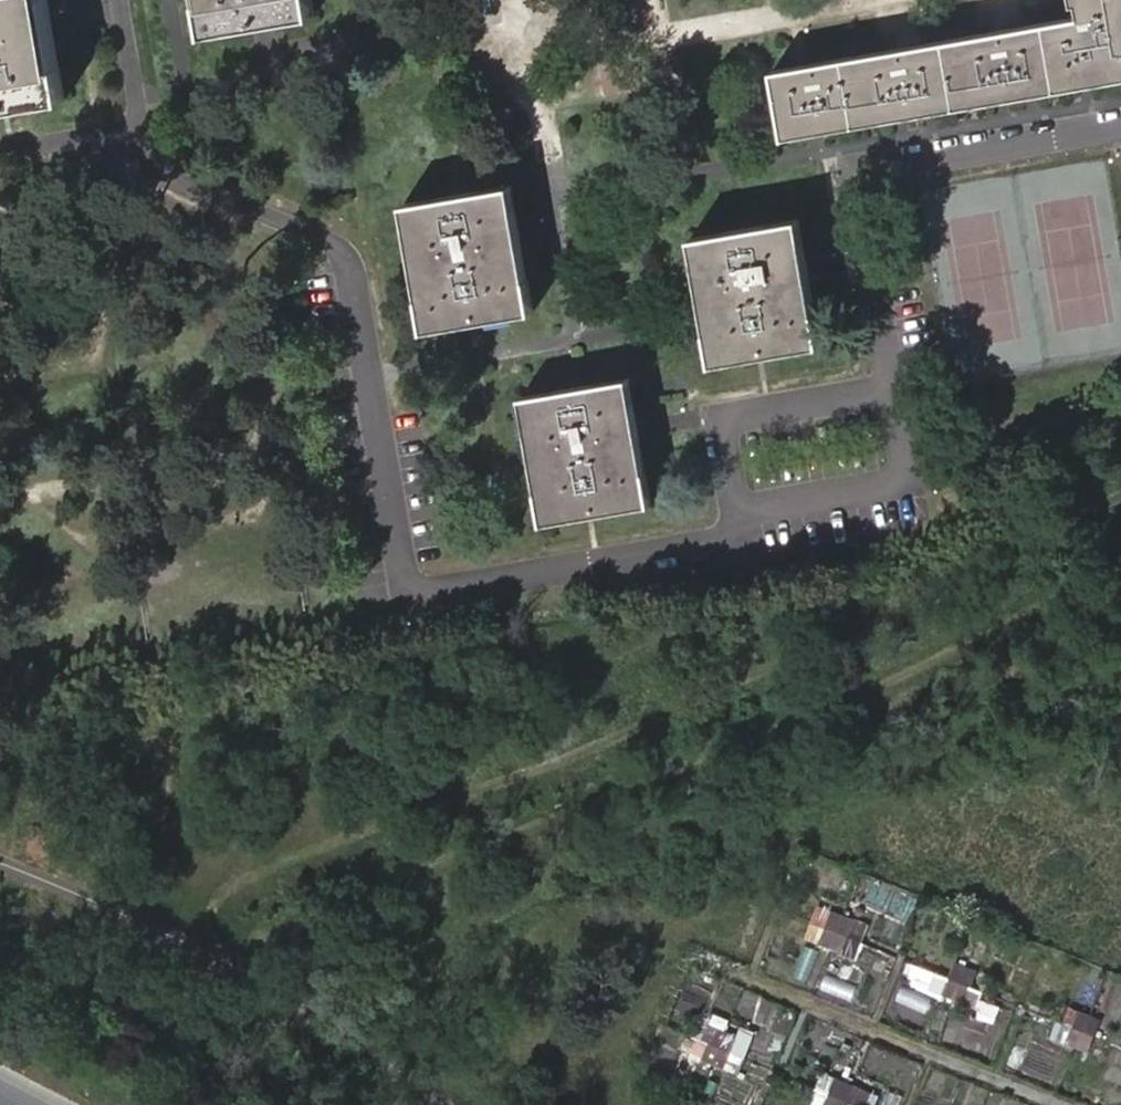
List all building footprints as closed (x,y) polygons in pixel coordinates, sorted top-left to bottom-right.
[(77,90),(63,0),(0,0),(0,103),(77,90)] [(211,33),(264,22),(320,13),(331,4),(331,0),(205,0),(211,33)] [(1077,18),(771,75),(782,135),(1120,74),(1120,0),(1074,0),(1077,18)] [(509,178),(402,196),(423,329),(533,310),(509,178)] [(694,231),(717,358),(824,342),(800,212),(694,231)] [(522,392),(545,519),(651,503),(626,373),(522,392)] [(859,944),(867,916),(821,903),(816,919),(821,920),(817,932),(859,944)] [(1072,1005),(1069,1016),(1070,1017),(1065,1037),(1092,1044),(1100,1013),(1072,1005)] [(706,1012),(690,1048),(736,1069),(752,1033),(706,1012)]
